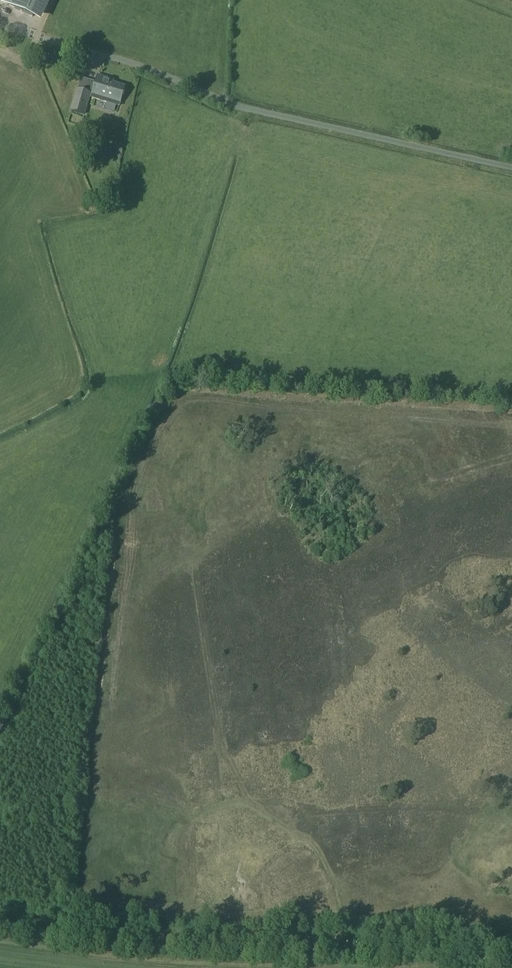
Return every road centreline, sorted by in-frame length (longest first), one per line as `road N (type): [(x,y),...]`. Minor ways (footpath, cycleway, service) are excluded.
road 1 (track): [(511,170),(257,114),(0,24)]

